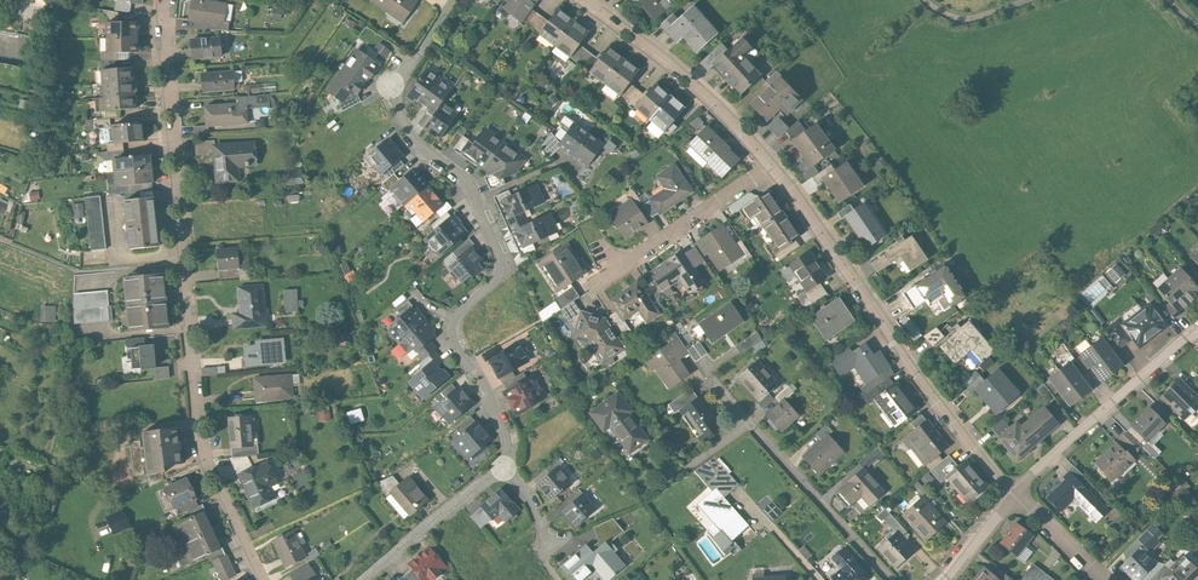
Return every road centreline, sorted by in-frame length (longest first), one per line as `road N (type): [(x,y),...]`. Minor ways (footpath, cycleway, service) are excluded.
road 1 (residential): [(166,0),(197,419),(264,579)]
road 2 (residential): [(454,0),(393,88),(417,142),(468,180),(497,248),(491,280),(452,323),(508,440),(505,464)]
road 3 (residential): [(772,167),(1015,496)]
road 4 (residential): [(585,0),(661,56),(772,167)]
road 5 (residential): [(1015,496),(1197,335)]
road 6 (residential): [(891,579),(747,422)]
road 7 (residential): [(505,464),(363,579)]
road 8 (residential): [(772,167),(620,265)]
road 9 (residential): [(1015,496),(1101,579)]

